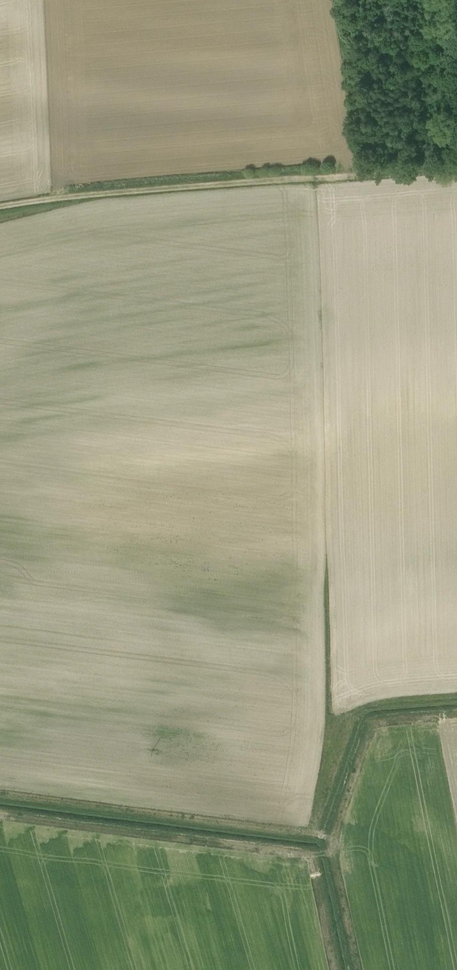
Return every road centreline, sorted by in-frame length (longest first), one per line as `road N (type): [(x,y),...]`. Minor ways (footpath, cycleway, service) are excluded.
road 1 (track): [(0,203),(456,163)]

